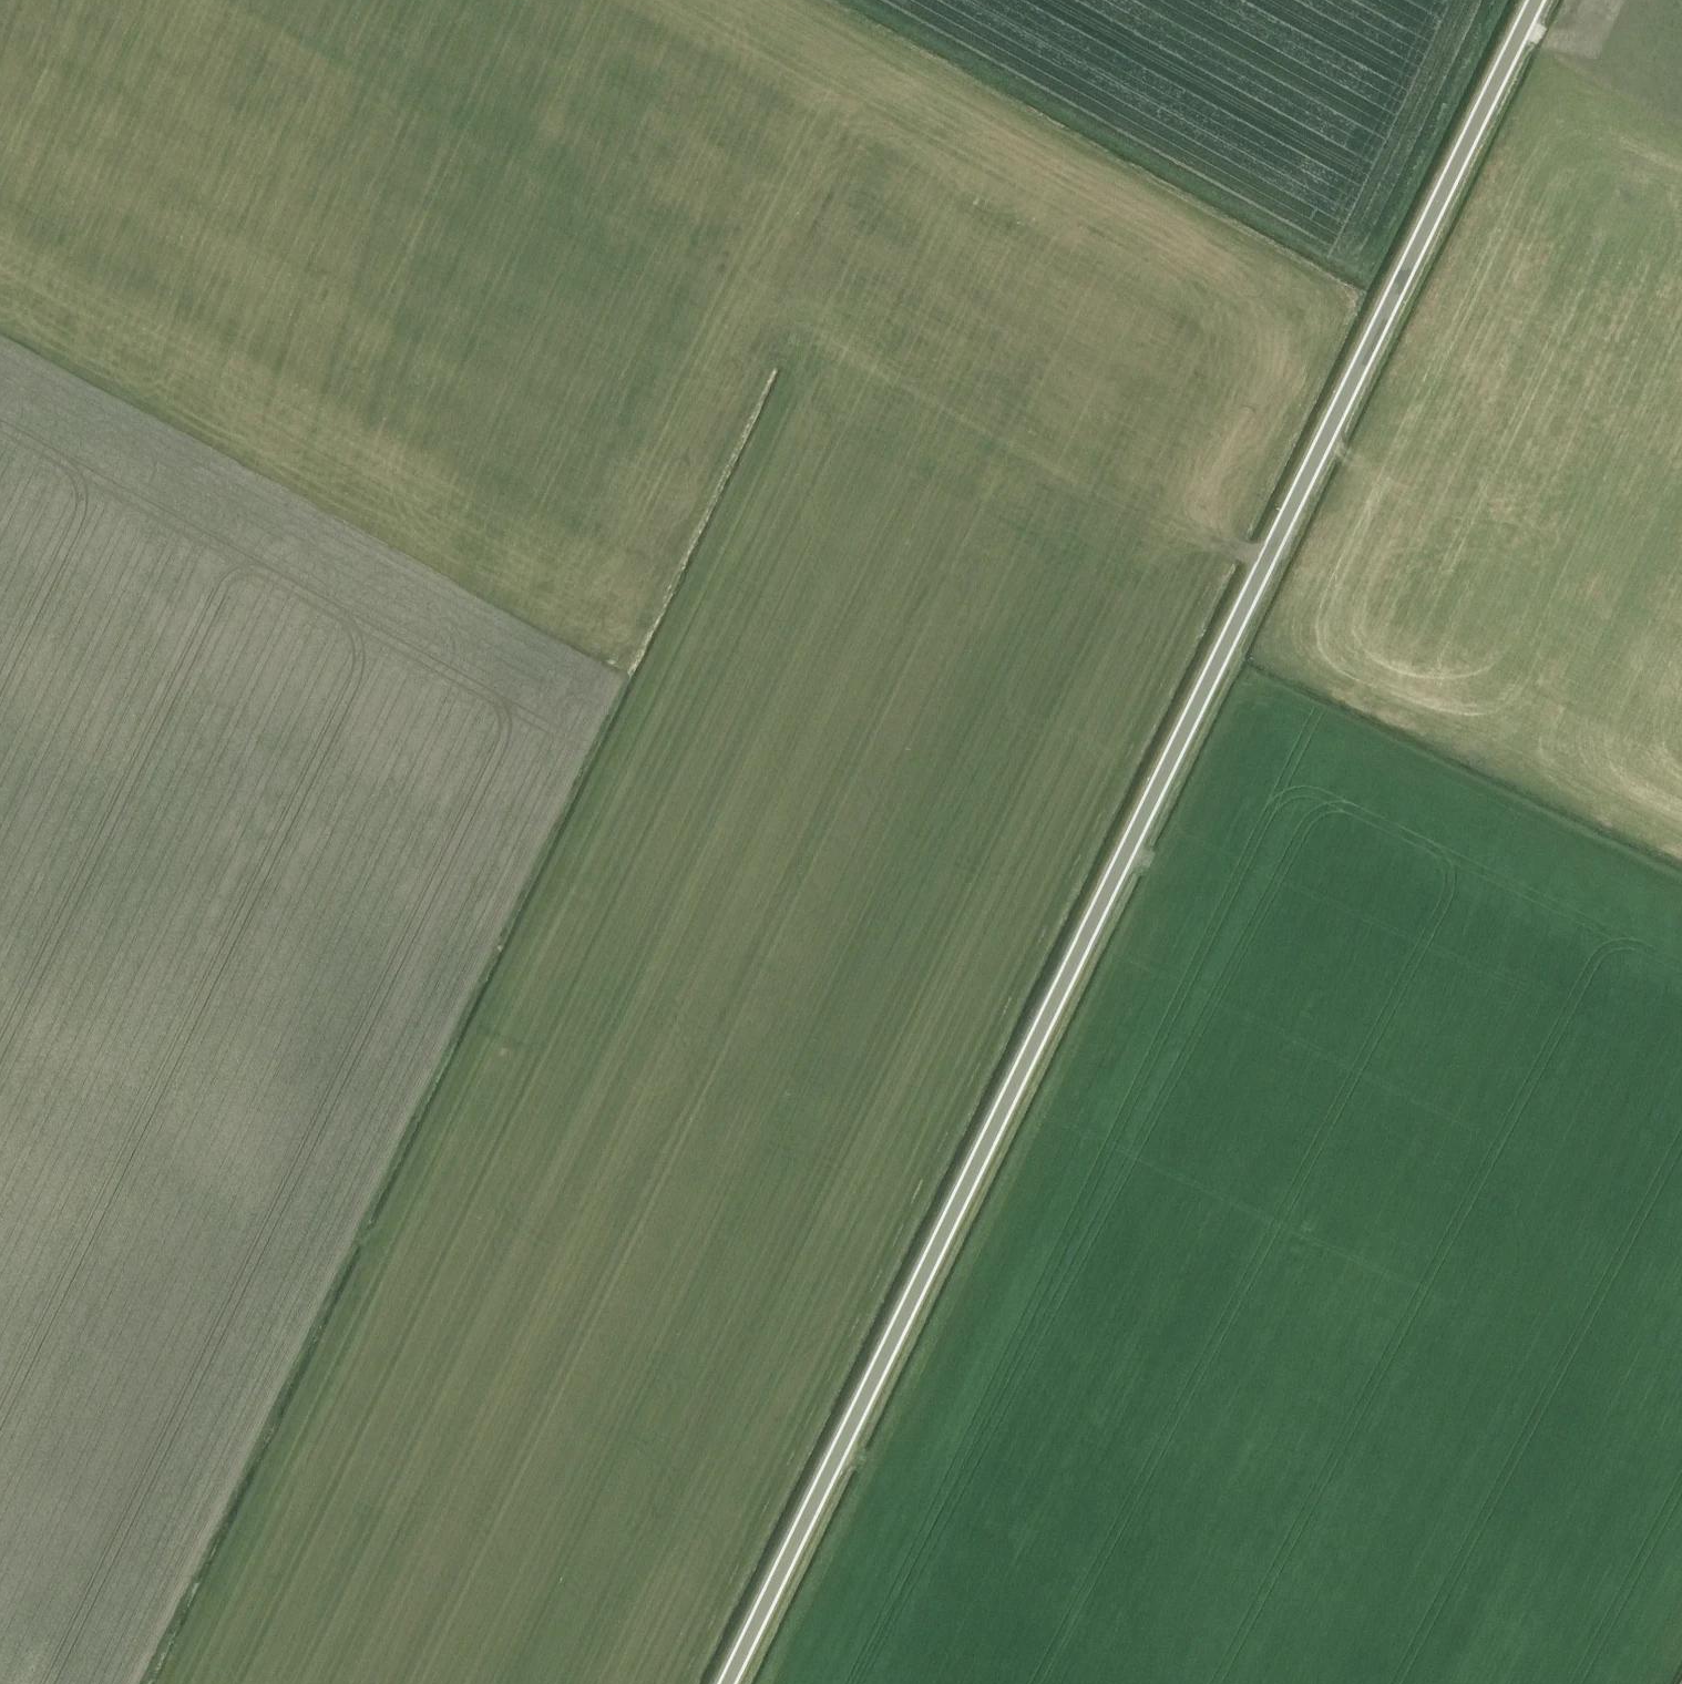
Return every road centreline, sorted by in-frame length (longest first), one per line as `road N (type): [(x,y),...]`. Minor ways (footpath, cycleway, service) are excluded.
road 1 (unclassified): [(725,1683),(1534,0)]

